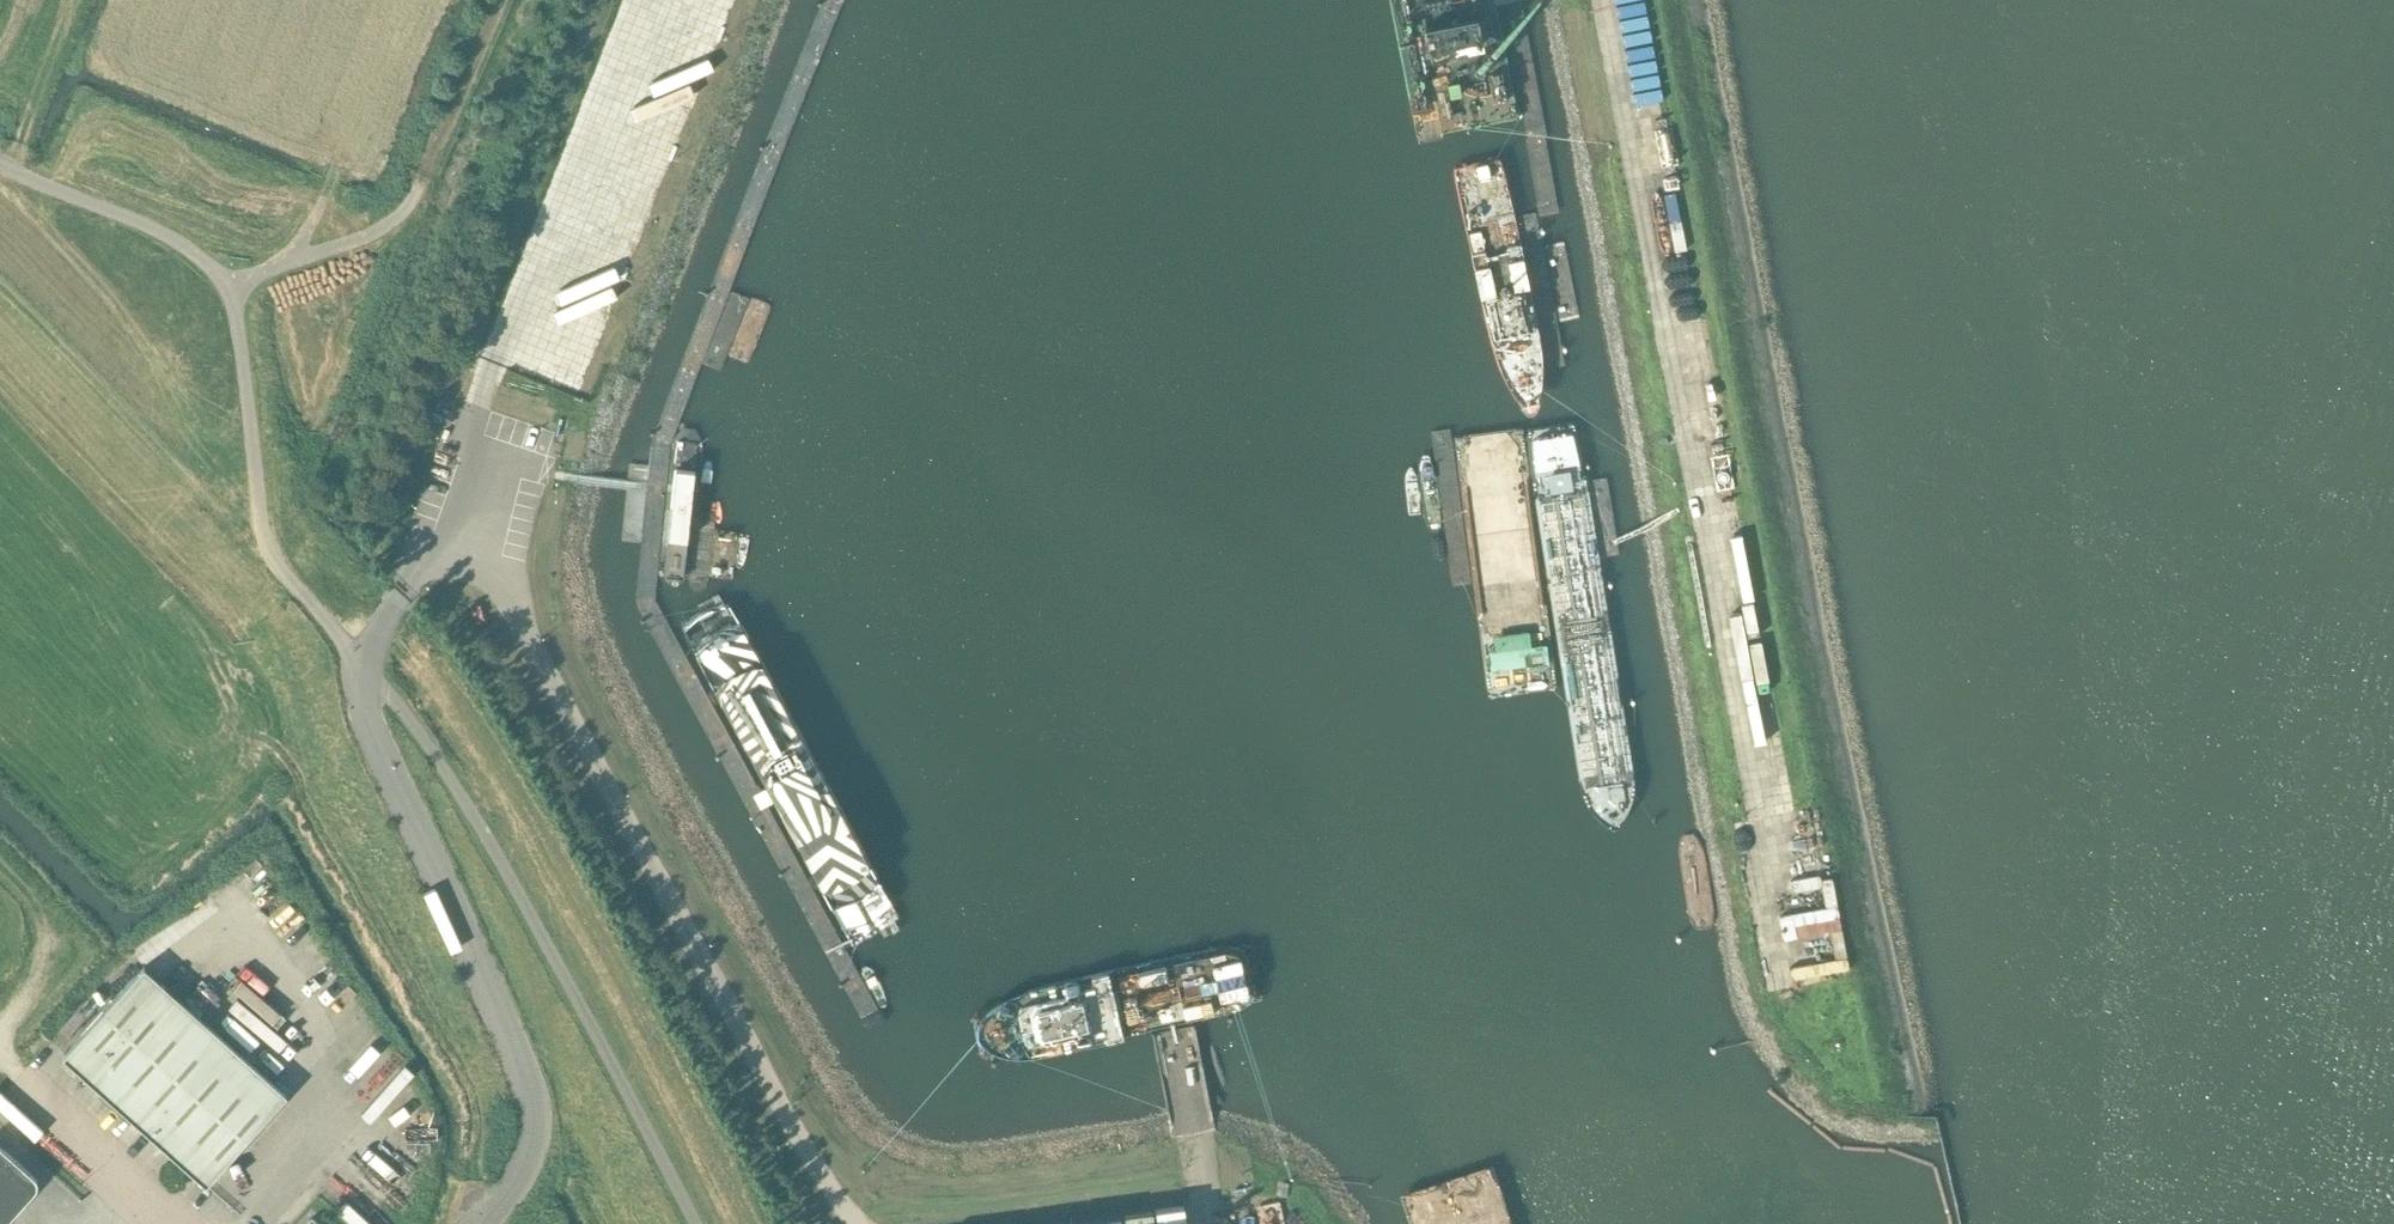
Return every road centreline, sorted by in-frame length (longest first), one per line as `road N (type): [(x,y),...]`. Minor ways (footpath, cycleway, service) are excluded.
road 1 (unclassified): [(480,1223),(533,1155),(539,1124),(367,712),(367,667),(401,591)]
road 2 (track): [(227,286),(355,241),(410,203),(501,0)]
road 3 (track): [(267,544),(0,280)]
road 4 (track): [(267,544),(227,286)]
road 5 (track): [(227,286),(158,230),(0,164)]
road 6 (track): [(0,1028),(76,942),(0,867)]
road 7 (unclassified): [(176,1223),(18,1082)]
road 8 (track): [(367,667),(281,572),(267,544)]

